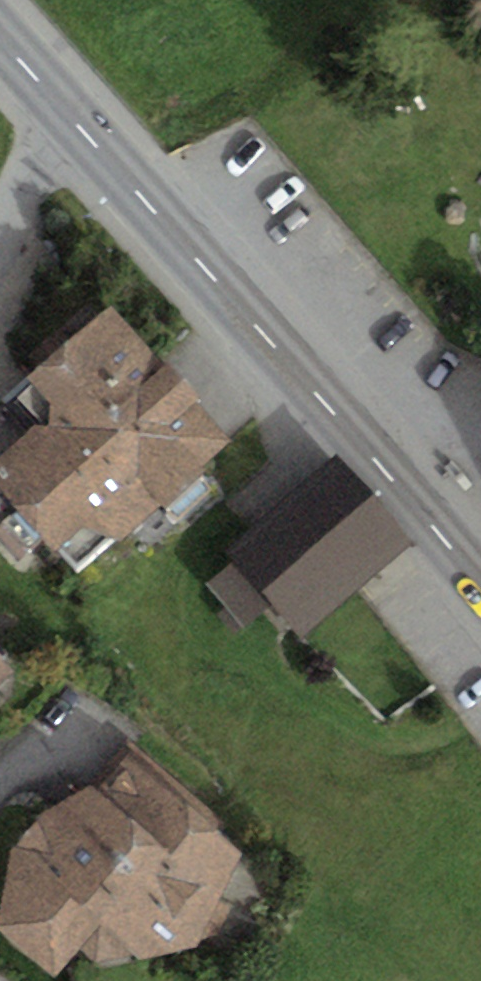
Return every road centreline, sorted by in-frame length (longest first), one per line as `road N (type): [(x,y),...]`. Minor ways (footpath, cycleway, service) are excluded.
road 1 (primary): [(480,584),(74,120)]
road 2 (residential): [(0,230),(20,182),(74,120)]

